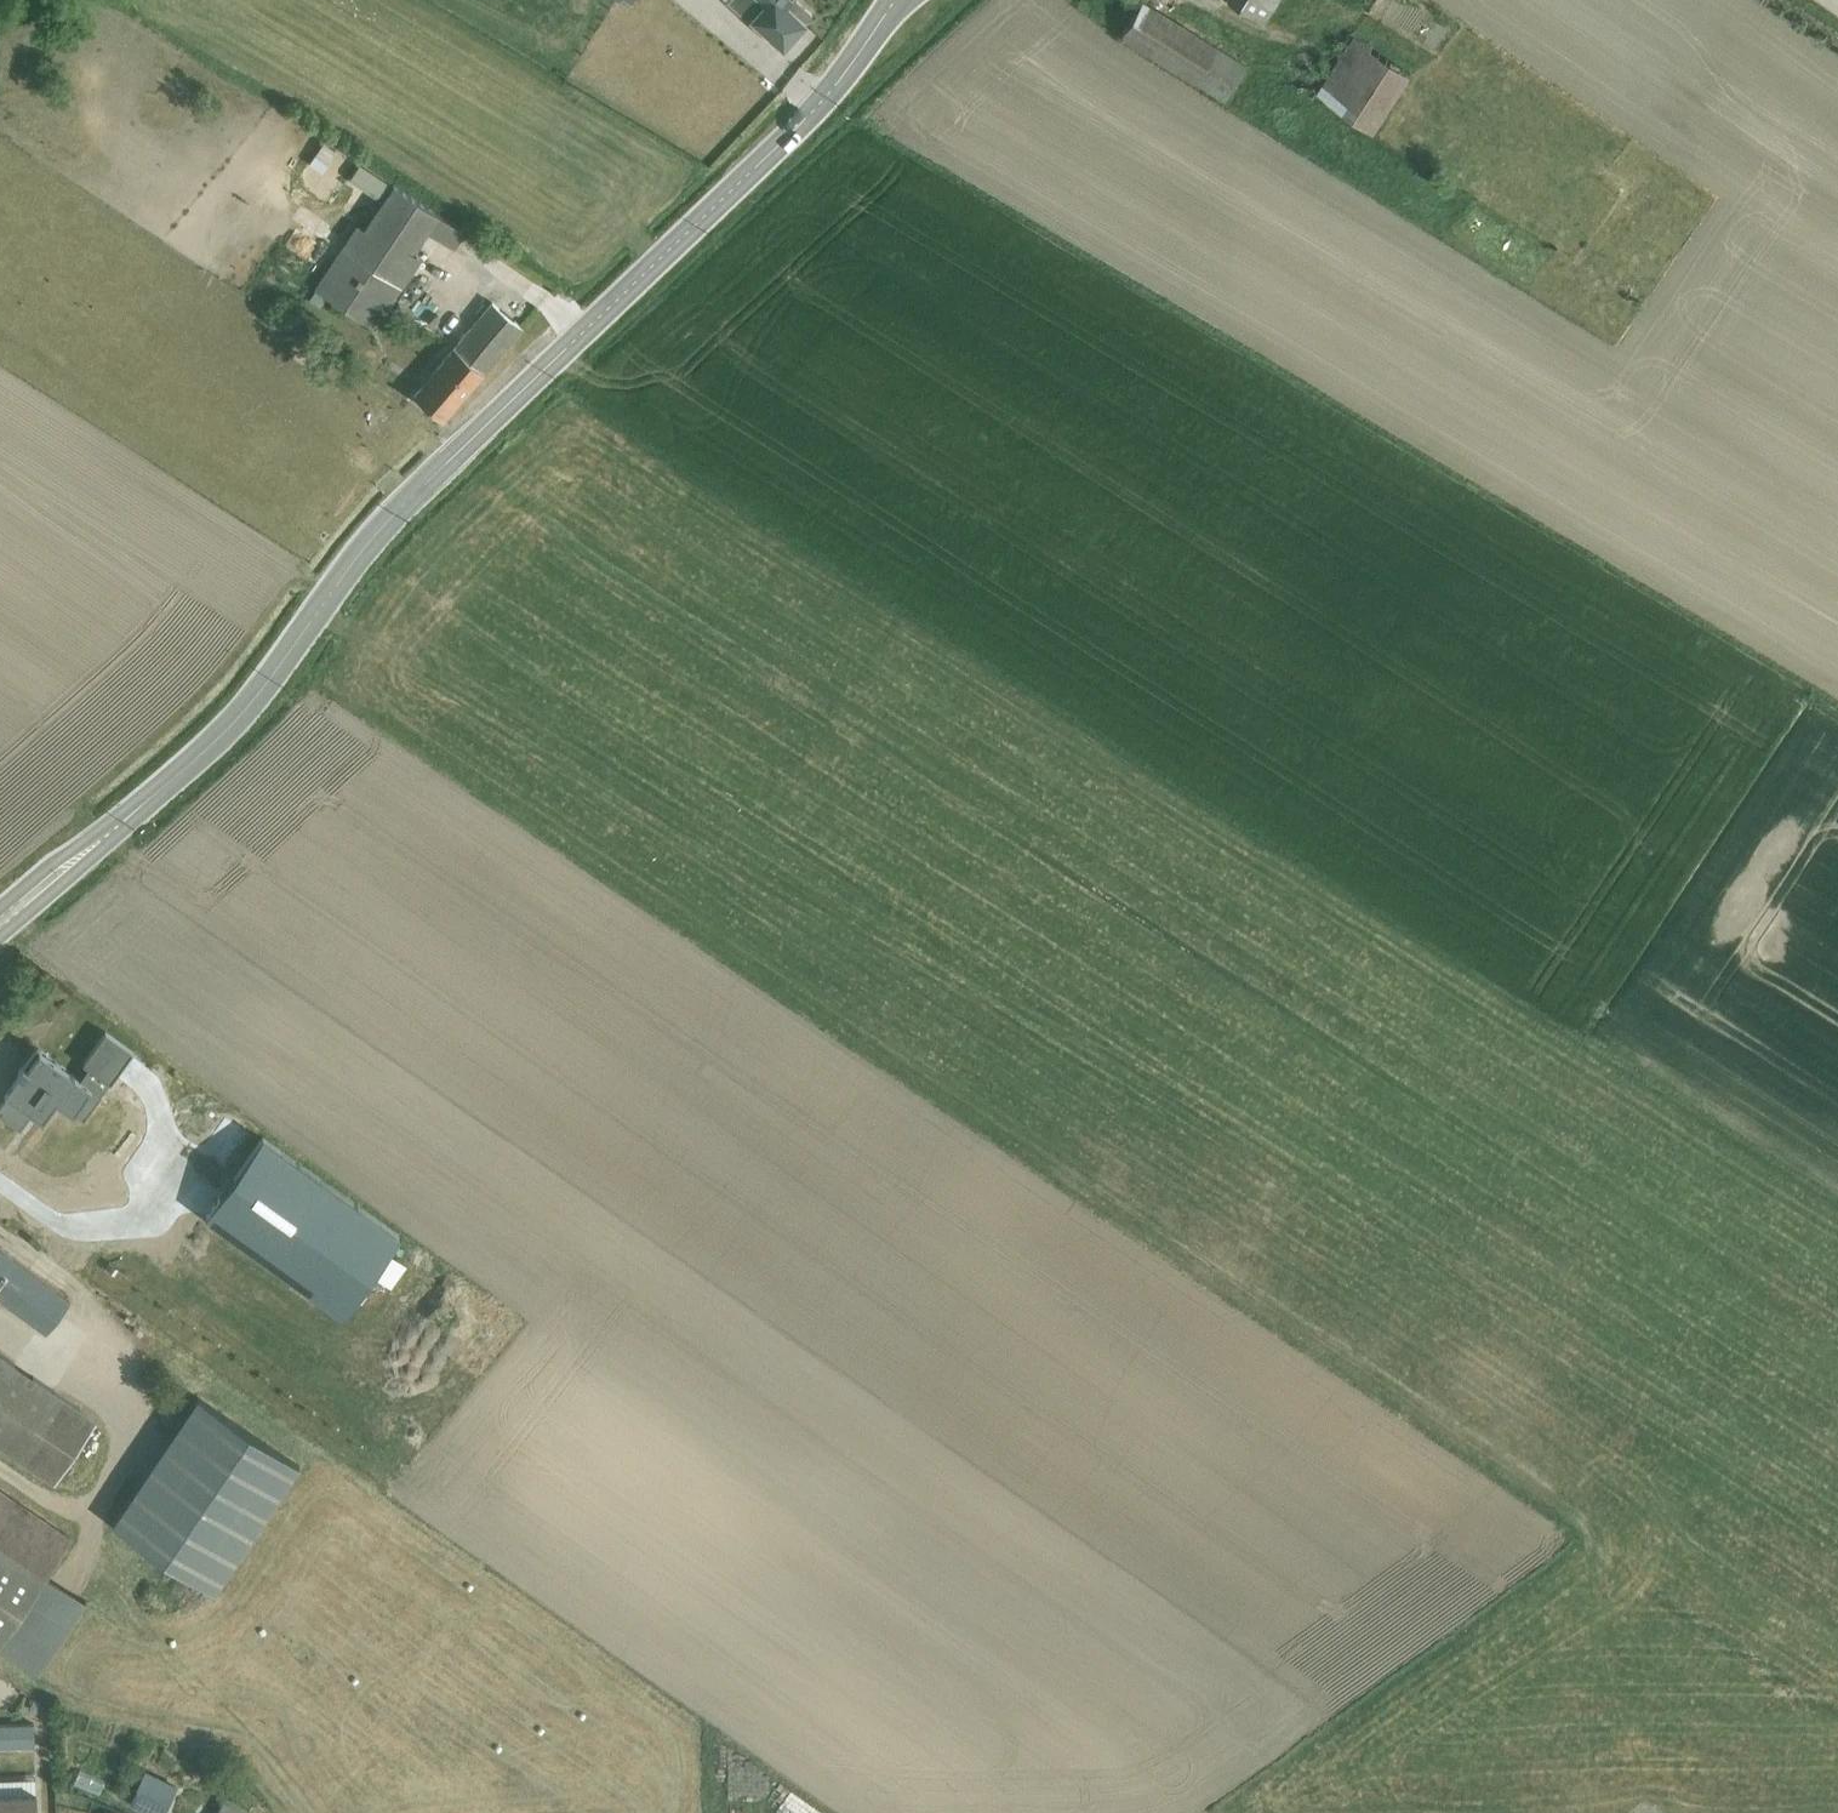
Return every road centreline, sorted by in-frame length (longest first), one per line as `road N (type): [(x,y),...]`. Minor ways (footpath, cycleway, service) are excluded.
road 1 (secondary): [(894,0),(836,83),(719,209),(362,550),(239,721),(0,930)]

